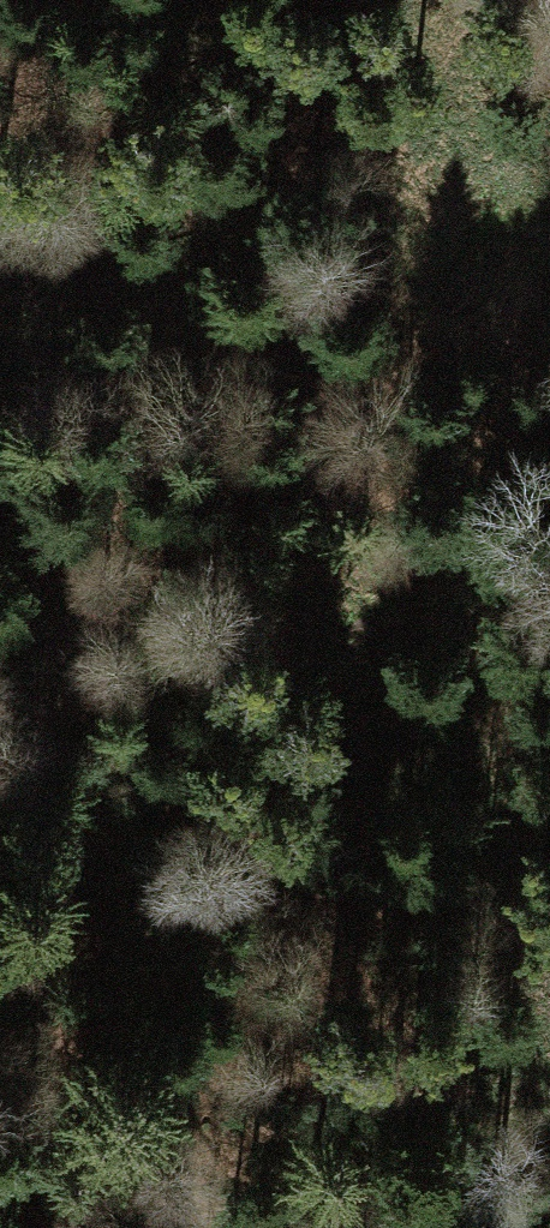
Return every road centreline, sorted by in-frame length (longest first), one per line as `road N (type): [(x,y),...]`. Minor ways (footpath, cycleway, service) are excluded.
road 1 (track): [(7,726),(188,546),(520,269),(549,255)]
road 2 (track): [(0,729),(304,655),(435,602),(549,542)]

